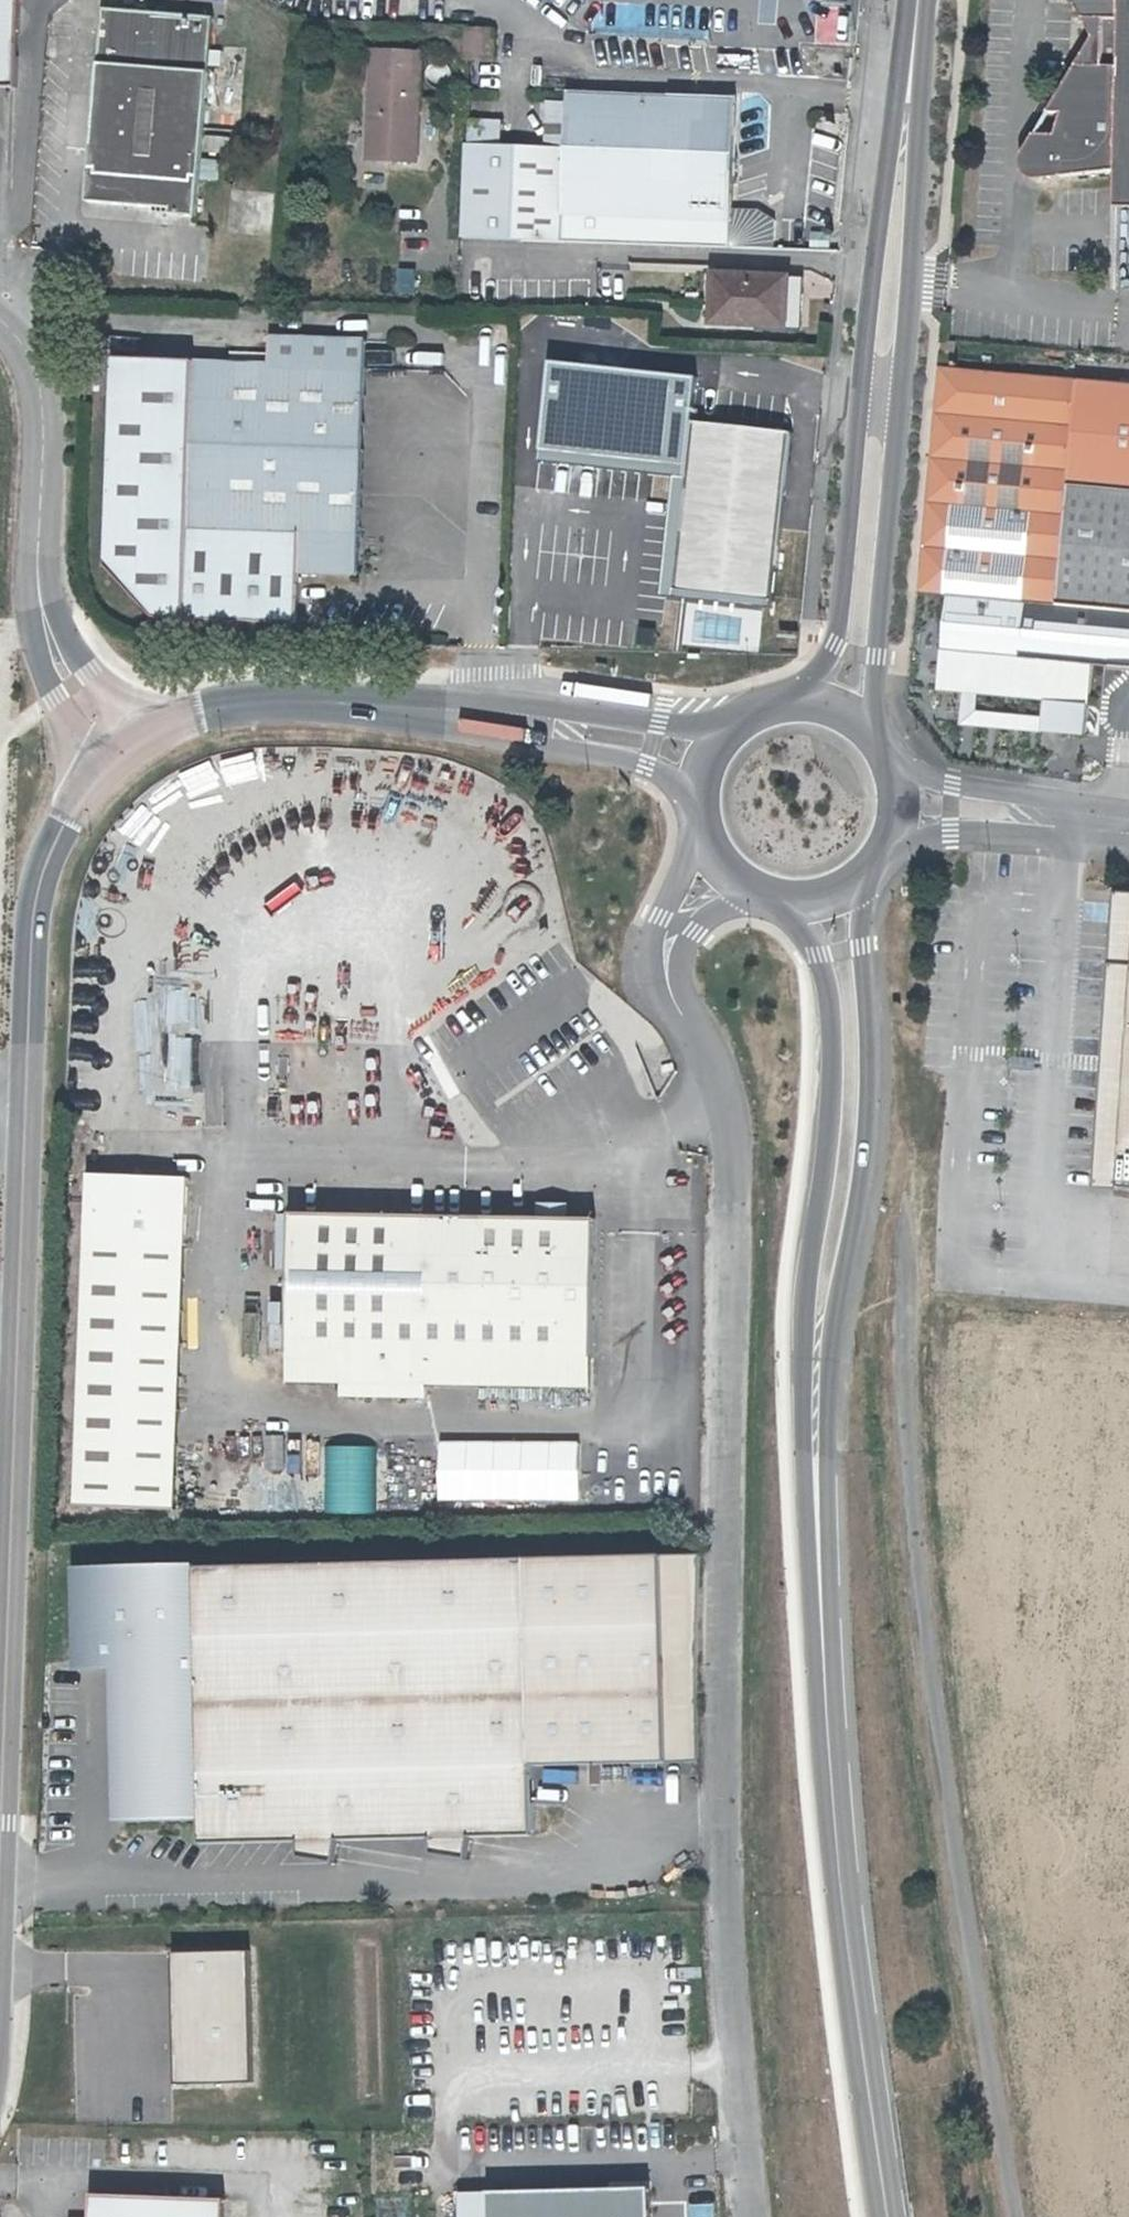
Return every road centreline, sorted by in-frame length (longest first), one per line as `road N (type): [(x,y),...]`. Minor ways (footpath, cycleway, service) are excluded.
road 1 (unclassified): [(753,2216),(727,1921),(733,1160),(721,1082),(670,994)]
road 2 (unclassified): [(111,747),(57,819),(26,926),(0,1589)]
road 3 (secondary): [(816,1457),(836,1919),(880,2216)]
road 4 (secondary): [(816,1457),(863,1165),(871,1034),(862,876)]
road 5 (secondary): [(876,732),(900,401),(905,155)]
road 6 (secondary): [(797,899),(832,1027),(829,1147),(807,1279),(816,1457)]
road 7 (secondary): [(905,155),(860,398),(837,644),(791,696)]
road 8 (unclassified): [(111,747),(50,641),(35,565),(44,422),(29,358),(0,324)]
road 9 (unclassified): [(512,718),(299,700),(208,708),(111,747)]
road 10 (unclassified): [(721,731),(591,712),(512,718)]
road 11 (unclassified): [(512,718),(697,786)]
road 12 (unclassified): [(1073,819),(890,755)]
road 13 (unclassified): [(888,845),(1073,819)]
road 14 (unclassified): [(705,838),(650,939),(652,964),(670,994)]
road 15 (secondary): [(920,0),(905,155)]
road 16 (unclassified): [(670,994),(678,958),(724,905),(753,888)]

